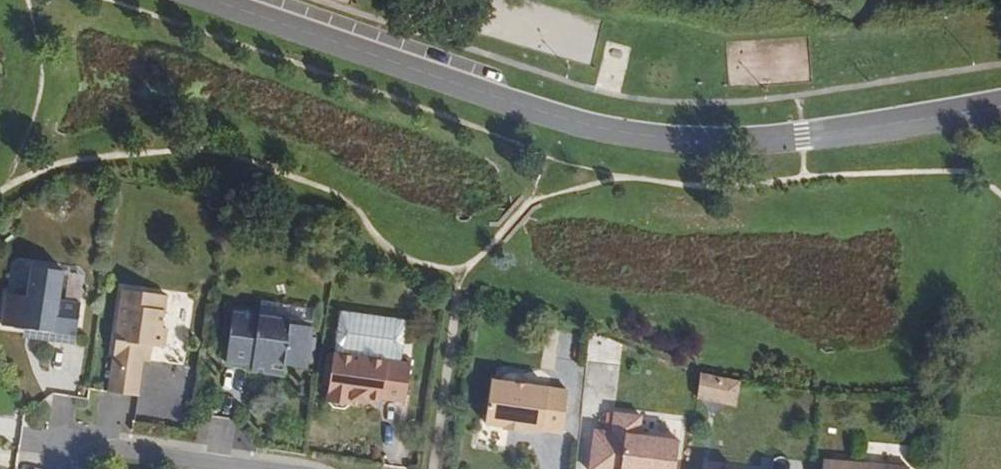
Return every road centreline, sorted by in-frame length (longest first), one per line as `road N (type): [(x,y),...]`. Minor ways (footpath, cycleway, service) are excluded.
road 1 (tertiary): [(202,0),(566,124),(628,137),(805,136),(995,108)]
road 2 (residential): [(246,468),(104,451),(72,468)]

